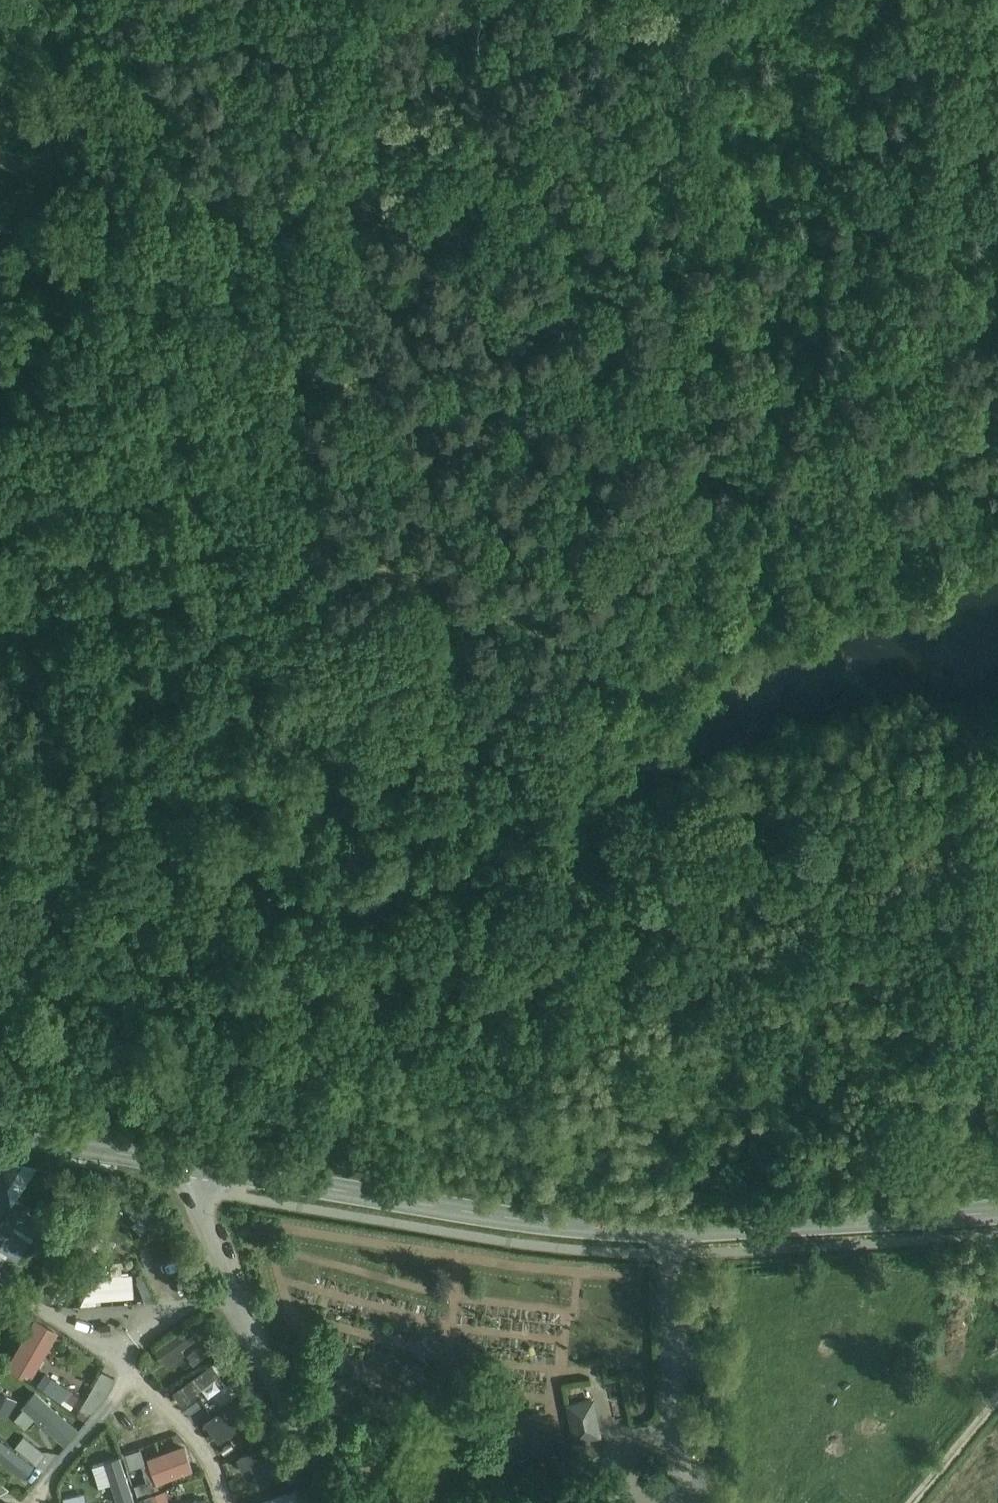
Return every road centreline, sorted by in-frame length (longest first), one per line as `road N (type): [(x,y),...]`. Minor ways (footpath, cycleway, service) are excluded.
road 1 (tertiary): [(213,1168),(607,1228),(997,1214)]
road 2 (unclassified): [(213,1168),(208,1230),(329,1502)]
road 3 (tertiary): [(0,1131),(213,1168)]

